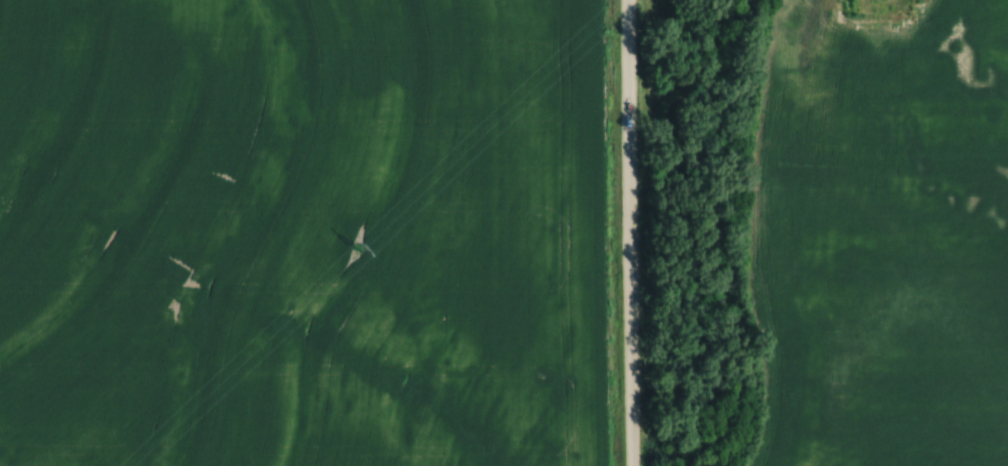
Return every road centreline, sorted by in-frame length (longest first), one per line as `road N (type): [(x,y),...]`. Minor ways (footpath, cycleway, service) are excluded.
road 1 (residential): [(633,465),(628,0)]

